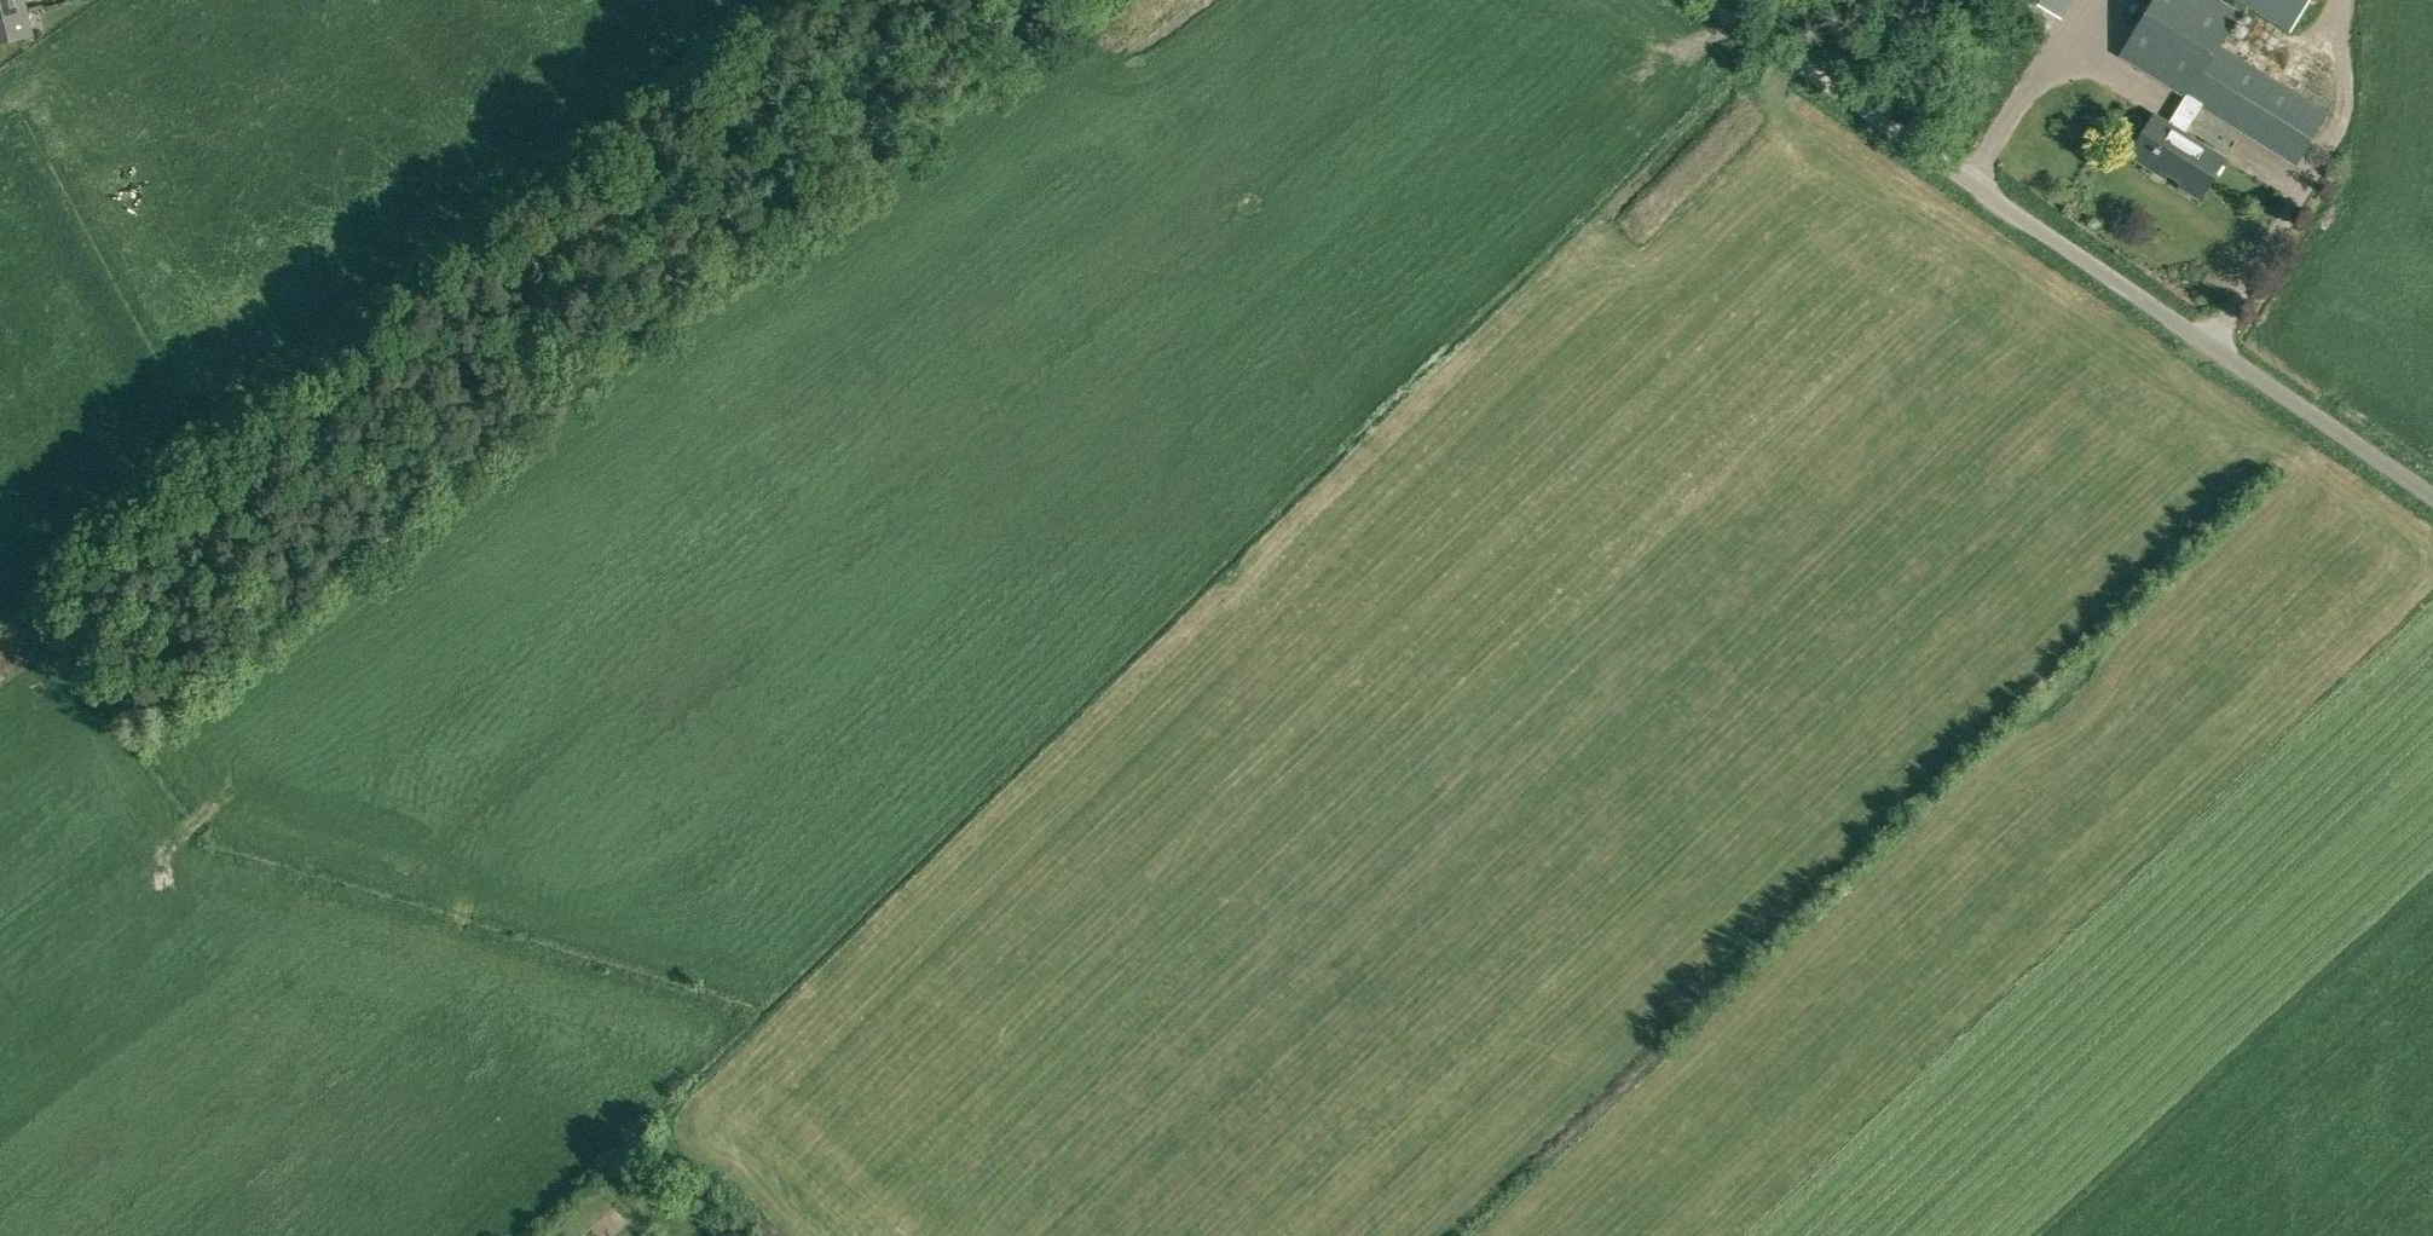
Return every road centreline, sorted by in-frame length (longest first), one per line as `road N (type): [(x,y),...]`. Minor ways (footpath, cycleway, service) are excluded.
road 1 (unclassified): [(2432,497),(1703,0)]

